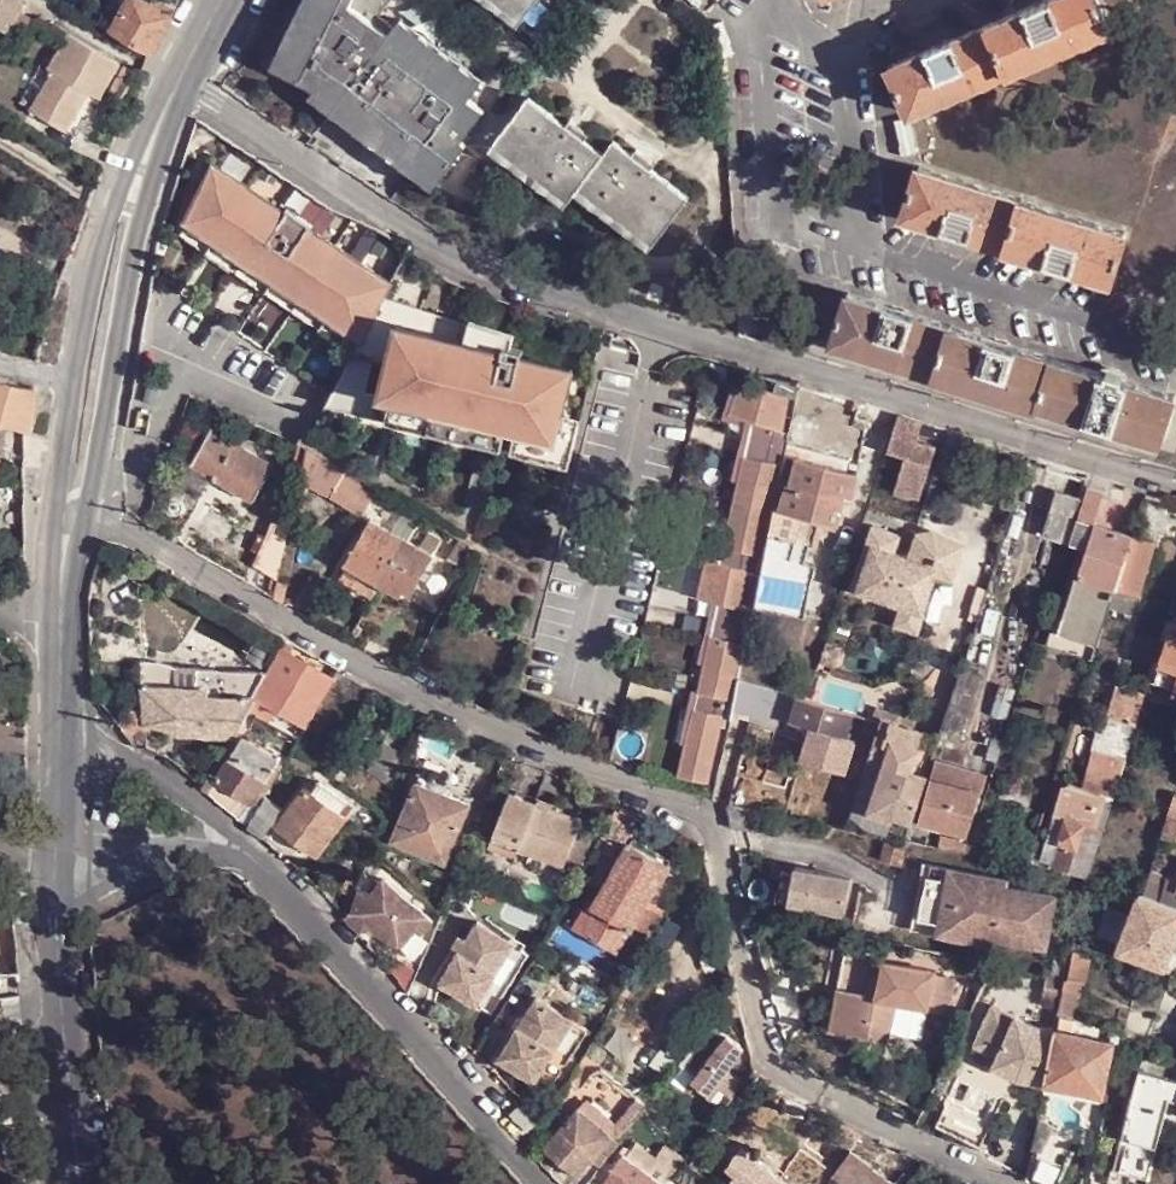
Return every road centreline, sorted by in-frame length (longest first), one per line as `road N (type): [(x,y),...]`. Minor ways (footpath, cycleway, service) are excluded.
road 1 (residential): [(90,515),(467,720),(705,817),(768,1050),(796,1082),(999,1183)]
road 2 (residential): [(1175,490),(472,261),(377,211),(185,76)]
road 3 (residential): [(551,1183),(332,937),(247,858)]
road 4 (residential): [(161,120),(113,206),(93,279),(70,382),(61,509)]
road 5 (residential): [(90,515),(161,120)]
road 6 (residential): [(77,1183),(63,929)]
road 7 (residential): [(247,858),(64,706)]
road 8 (residential): [(63,929),(193,856)]
road 9 (residential): [(61,839),(193,856)]
road 10 (residential): [(64,706),(61,839)]

